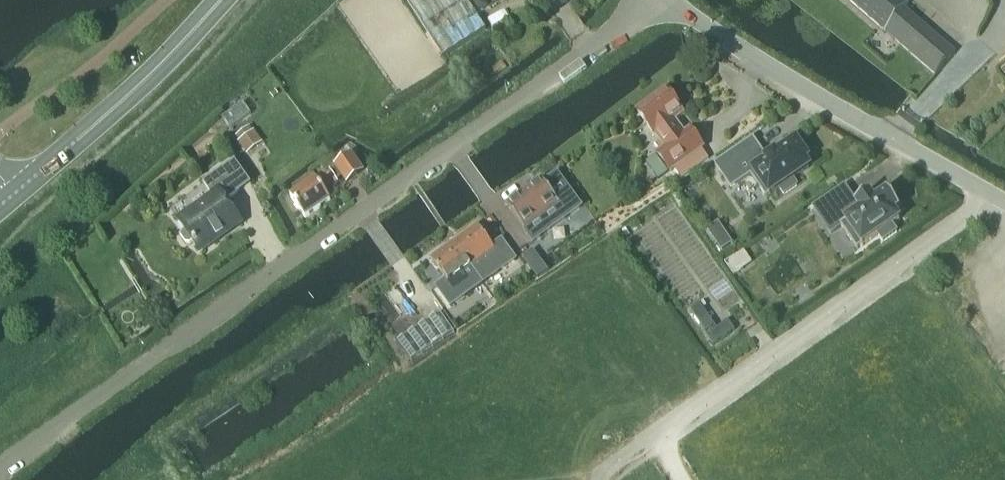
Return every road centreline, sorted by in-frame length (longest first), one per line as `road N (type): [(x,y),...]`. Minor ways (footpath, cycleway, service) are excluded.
road 1 (residential): [(0,462),(612,32),(640,0)]
road 2 (residential): [(1004,201),(659,0)]
road 3 (secondary): [(17,197),(135,95),(228,0)]

